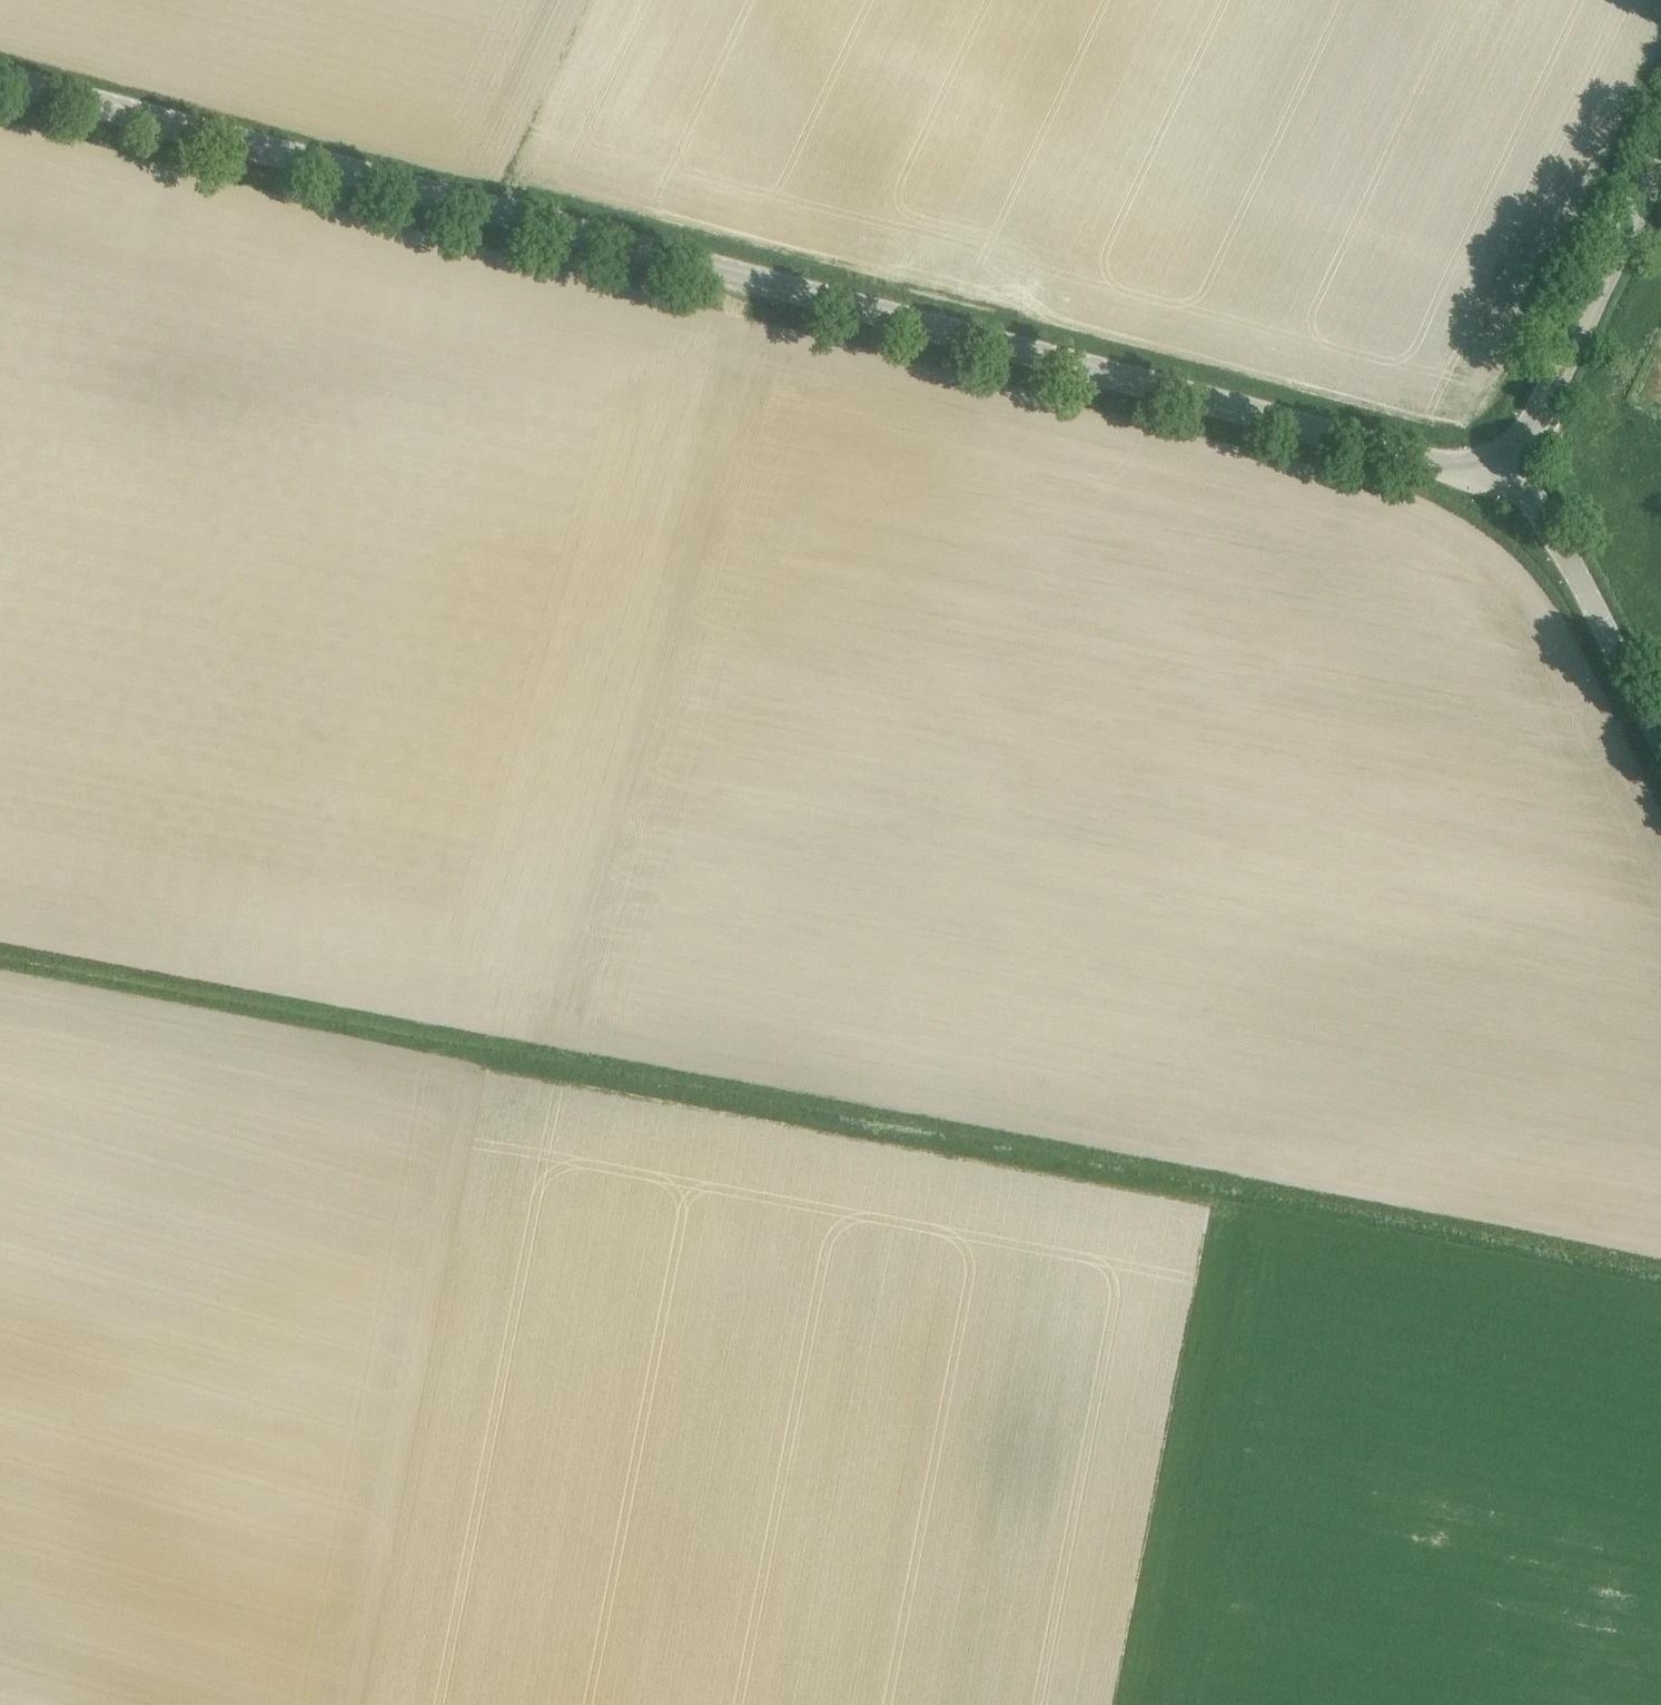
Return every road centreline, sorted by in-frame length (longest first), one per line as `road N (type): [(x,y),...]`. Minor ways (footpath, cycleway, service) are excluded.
road 1 (tertiary): [(1491,484),(0,81)]
road 2 (unclassified): [(1491,484),(1551,378),(1660,145)]
road 3 (tertiary): [(1660,747),(1571,577),(1532,521),(1491,484)]

